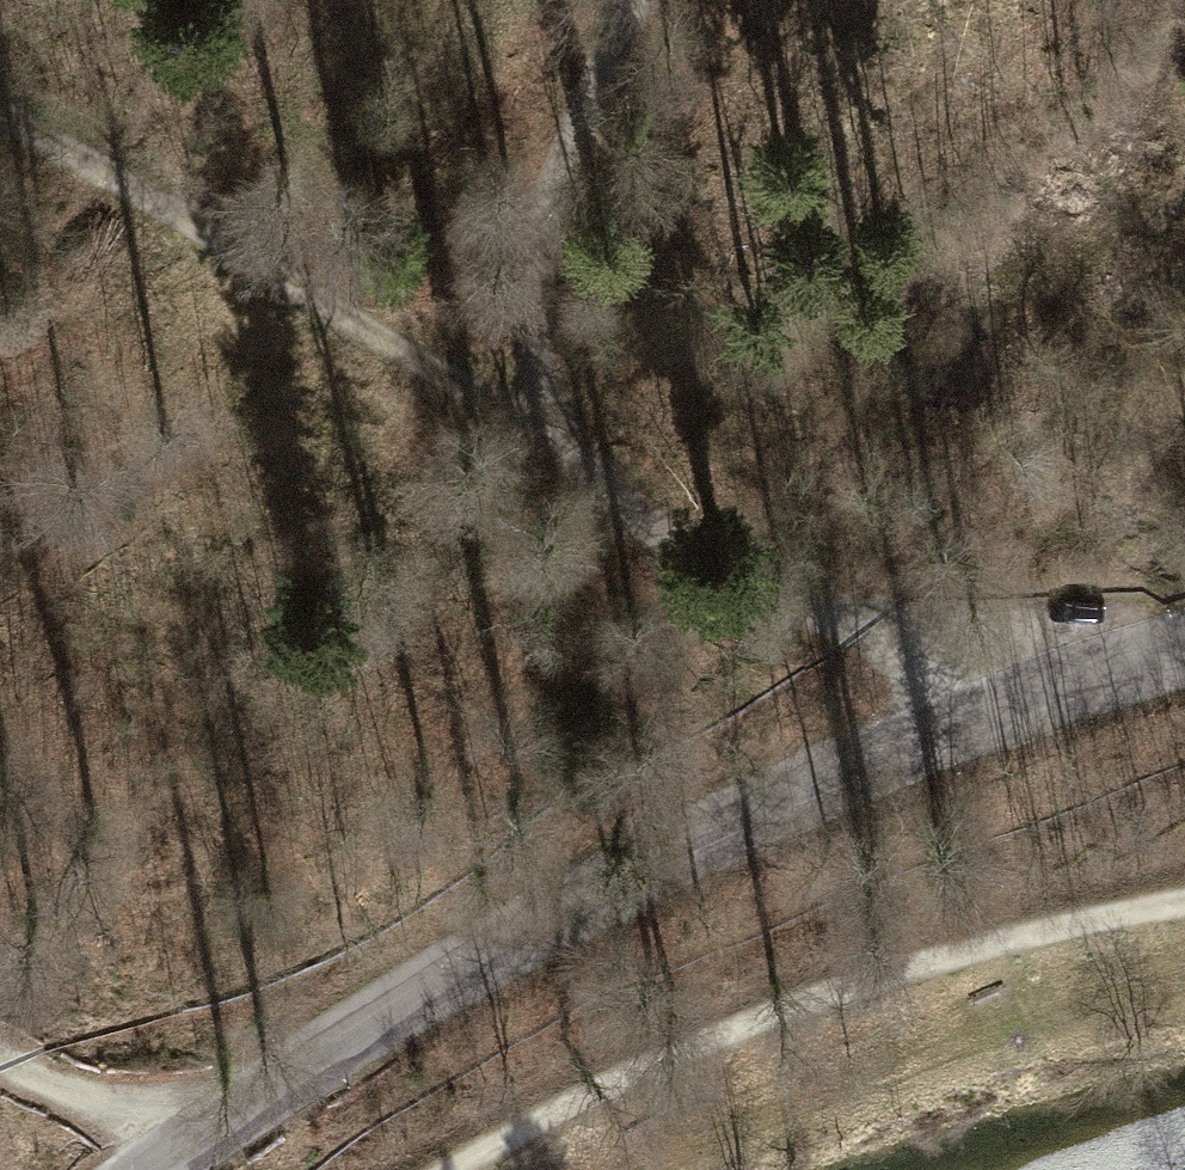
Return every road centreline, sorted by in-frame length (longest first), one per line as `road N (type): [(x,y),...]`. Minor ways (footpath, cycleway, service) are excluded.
road 1 (tertiary): [(154,1169),(405,998),(636,871),(932,738),(1184,648)]
road 2 (track): [(639,0),(576,135),(540,277),(538,365),(568,447),(627,509),(766,595),(1061,690)]
road 3 (track): [(1184,901),(992,944),(807,1003),(656,1067),(464,1169)]
road 4 (track): [(0,112),(582,467)]
road 5 (track): [(0,1057),(192,1142)]

